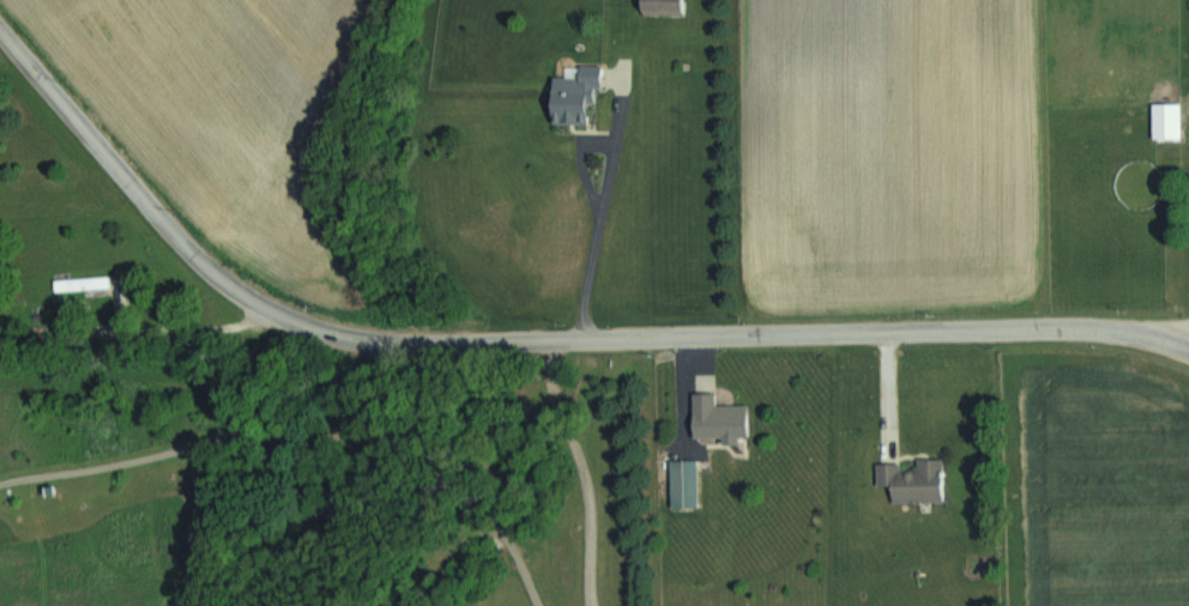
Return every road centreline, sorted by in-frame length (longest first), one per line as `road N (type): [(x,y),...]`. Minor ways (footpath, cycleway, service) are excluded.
road 1 (tertiary): [(0,33),(203,266),(266,311),(340,338),(1127,327)]

